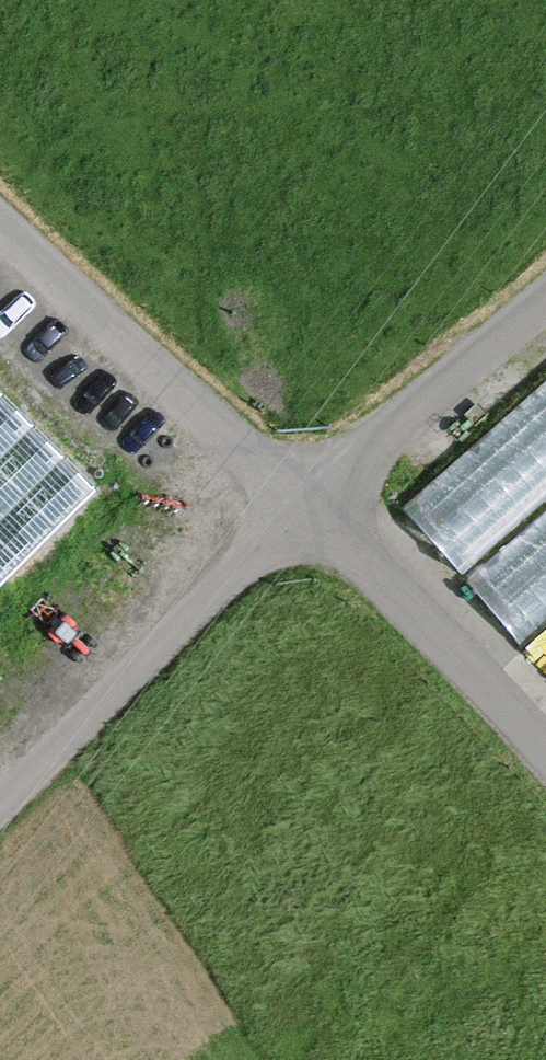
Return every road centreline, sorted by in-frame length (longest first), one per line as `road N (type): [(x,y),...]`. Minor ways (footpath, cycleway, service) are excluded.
road 1 (track): [(305,508),(0,806)]
road 2 (unclassified): [(305,508),(0,225)]
road 3 (residential): [(545,751),(305,508)]
road 4 (unclassified): [(545,304),(305,508)]

